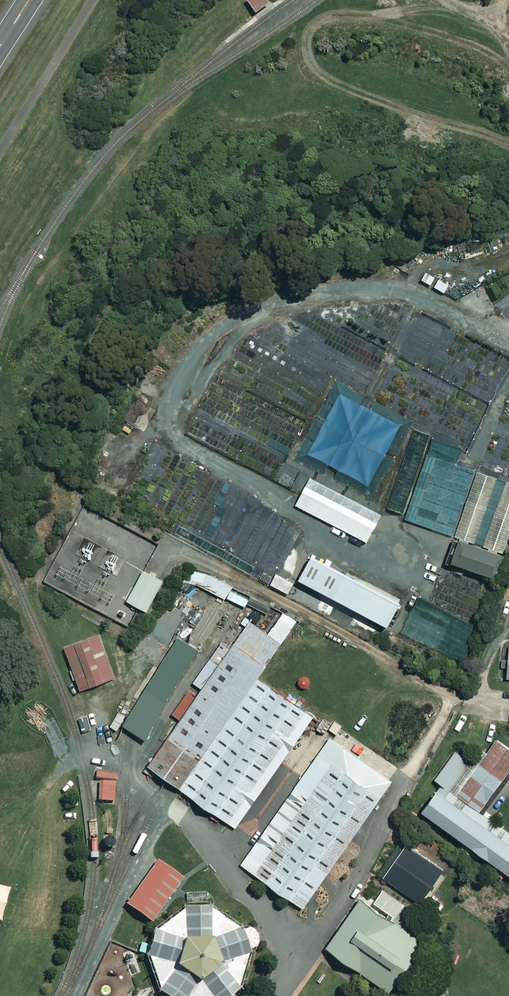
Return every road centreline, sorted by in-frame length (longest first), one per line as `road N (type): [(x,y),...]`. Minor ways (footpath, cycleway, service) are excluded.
road 1 (track): [(452,694),(221,568)]

